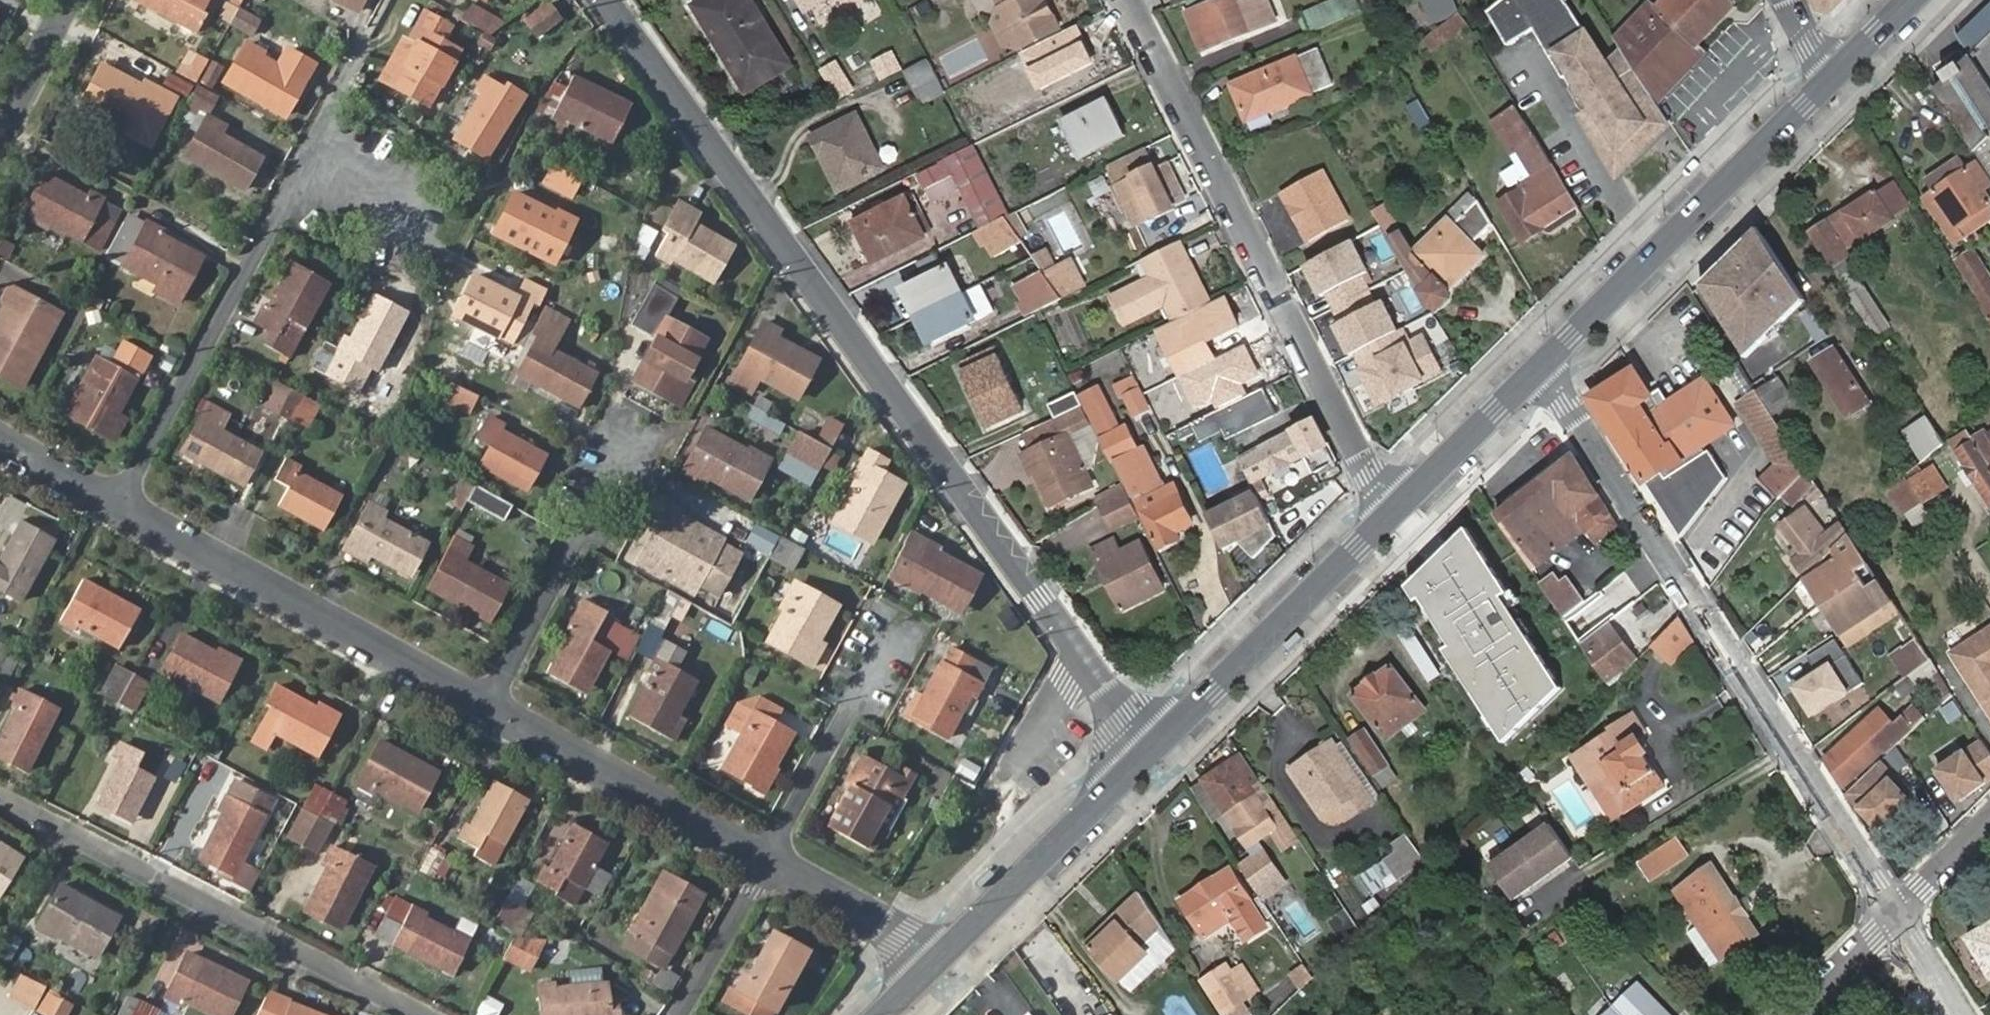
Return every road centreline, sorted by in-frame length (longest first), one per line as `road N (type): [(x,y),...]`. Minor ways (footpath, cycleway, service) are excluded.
road 1 (residential): [(1148,754),(606,0)]
road 2 (residential): [(1539,370),(1897,916)]
road 3 (residential): [(1397,509),(1378,489),(1125,0)]
road 4 (residential): [(424,1014),(0,797)]
road 5 (primary): [(1539,370),(1839,74)]
road 6 (residential): [(123,501),(490,705)]
road 7 (residential): [(123,501),(305,159)]
road 8 (primary): [(1148,754),(1397,509)]
road 9 (residential): [(490,705),(768,857)]
road 10 (residential): [(630,438),(490,705)]
road 11 (primary): [(935,965),(1148,754)]
road 12 (residential): [(894,633),(768,857)]
road 13 (residential): [(768,857),(904,933),(935,965)]
road 14 (primary): [(1397,509),(1539,370)]
road 15 (residential): [(305,159),(391,0)]
road 16 (residential): [(768,857),(680,1014)]
road 17 (residential): [(0,140),(72,0)]
road 18 (residential): [(1796,1014),(1897,916)]
road 19 (residential): [(0,438),(123,501)]
road 20 (residential): [(1897,916),(1989,824)]

